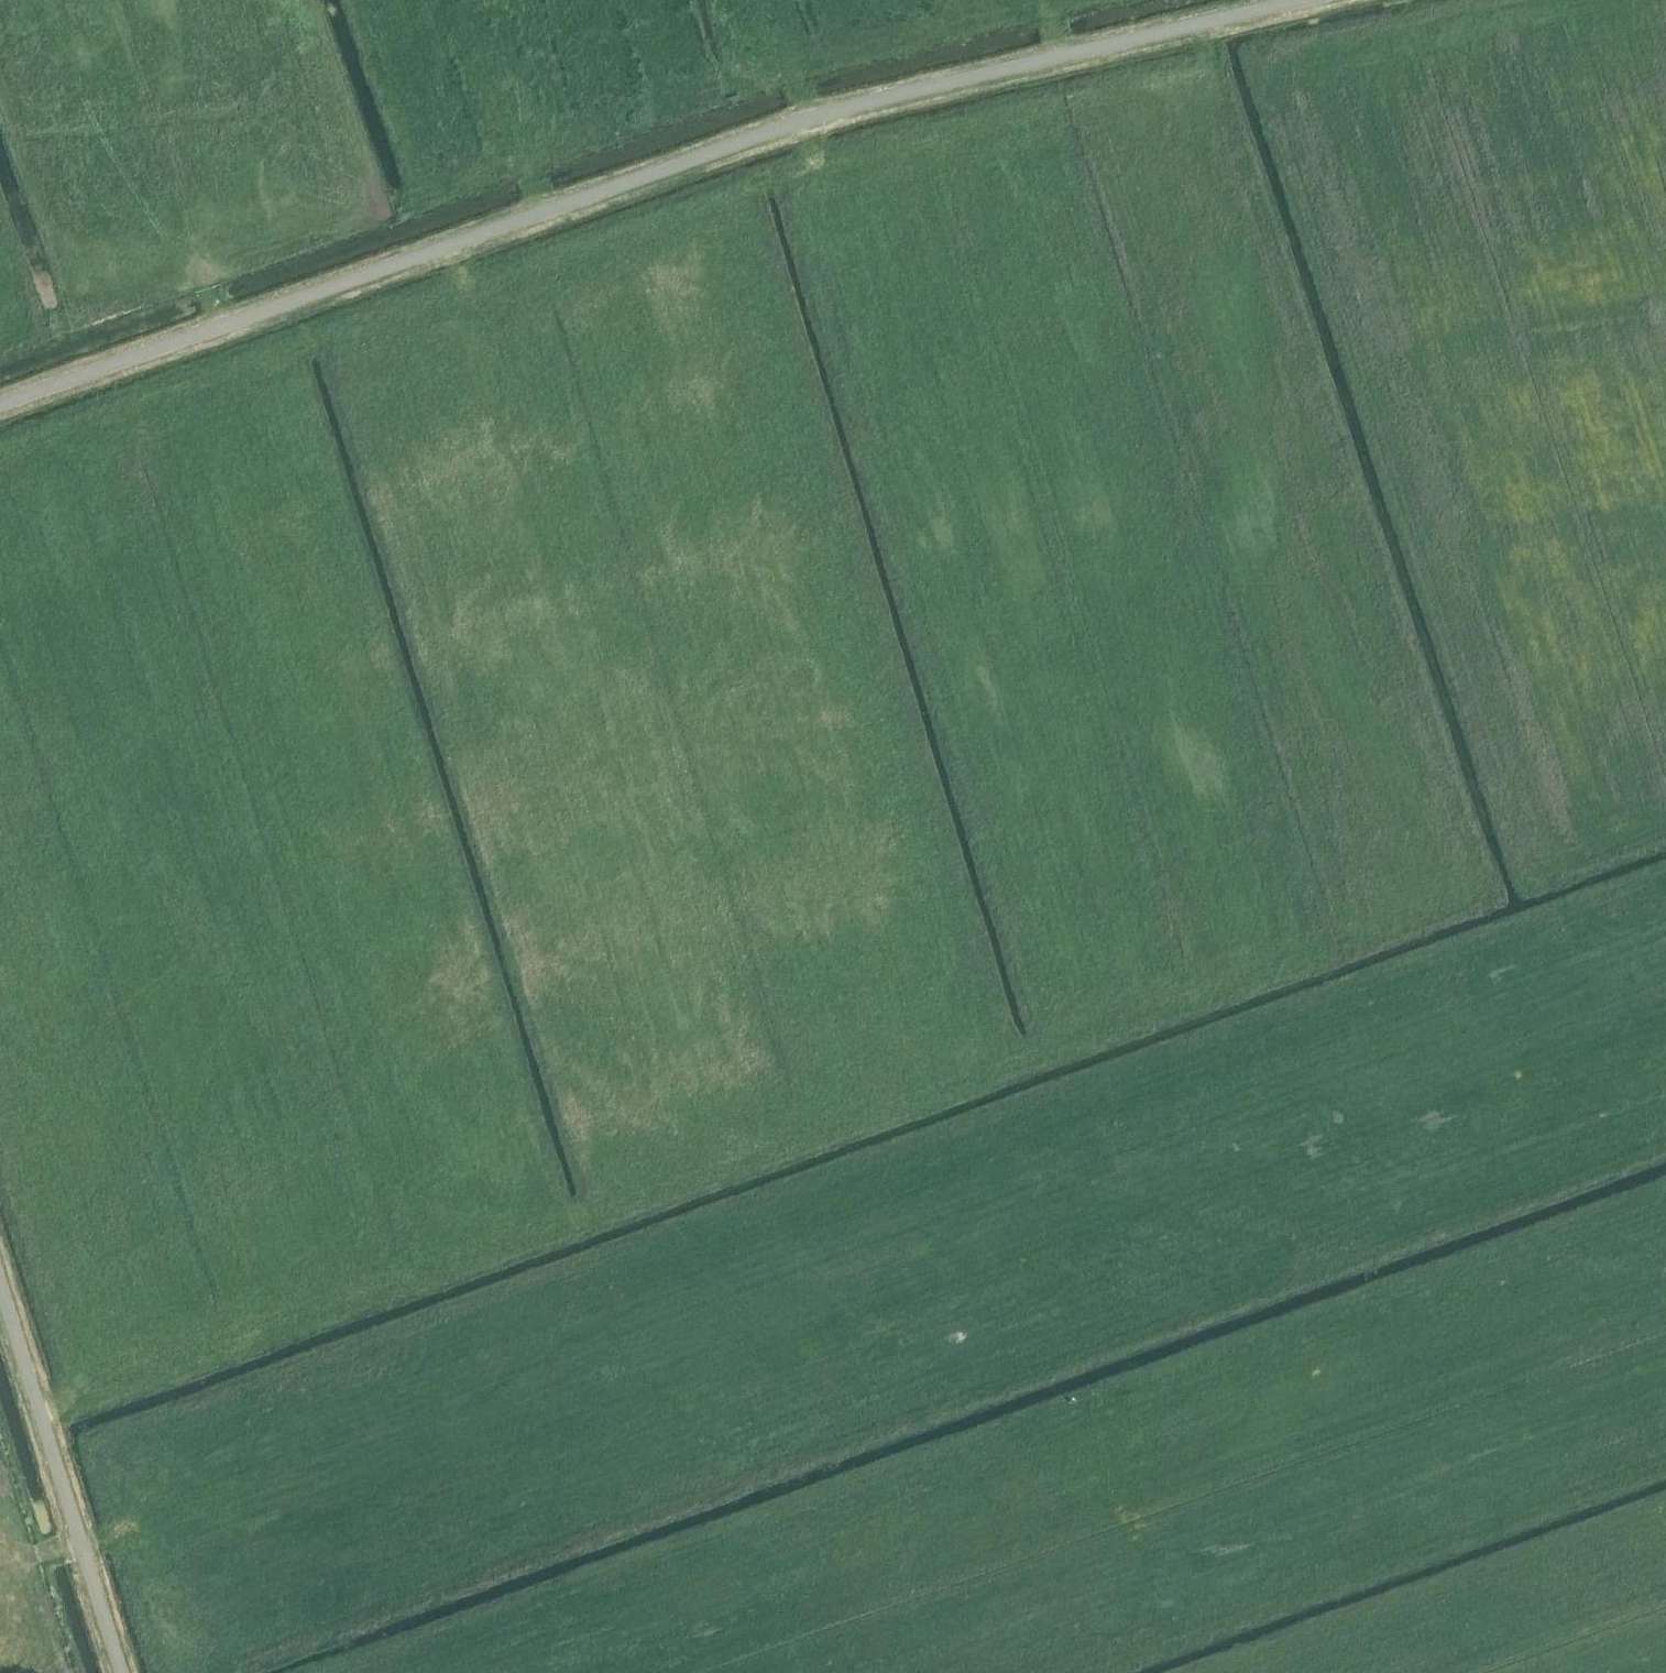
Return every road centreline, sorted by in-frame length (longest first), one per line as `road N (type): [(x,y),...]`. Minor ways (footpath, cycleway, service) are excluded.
road 1 (unclassified): [(0,403),(950,78),(1288,0)]
road 2 (unclassified): [(113,1672),(0,1304)]

